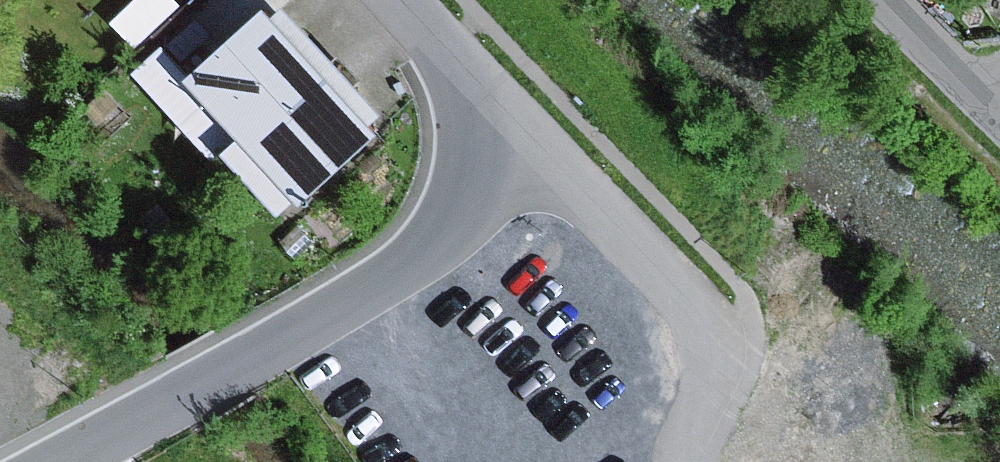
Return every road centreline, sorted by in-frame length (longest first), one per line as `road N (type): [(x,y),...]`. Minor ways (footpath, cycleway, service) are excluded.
road 1 (residential): [(61,461),(402,267),(479,186),(492,161),(494,114)]
road 2 (residential): [(494,114),(535,133),(714,340),(714,370),(681,461)]
road 3 (residential): [(886,0),(992,105)]
road 4 (residential): [(494,114),(469,72),(402,0)]

